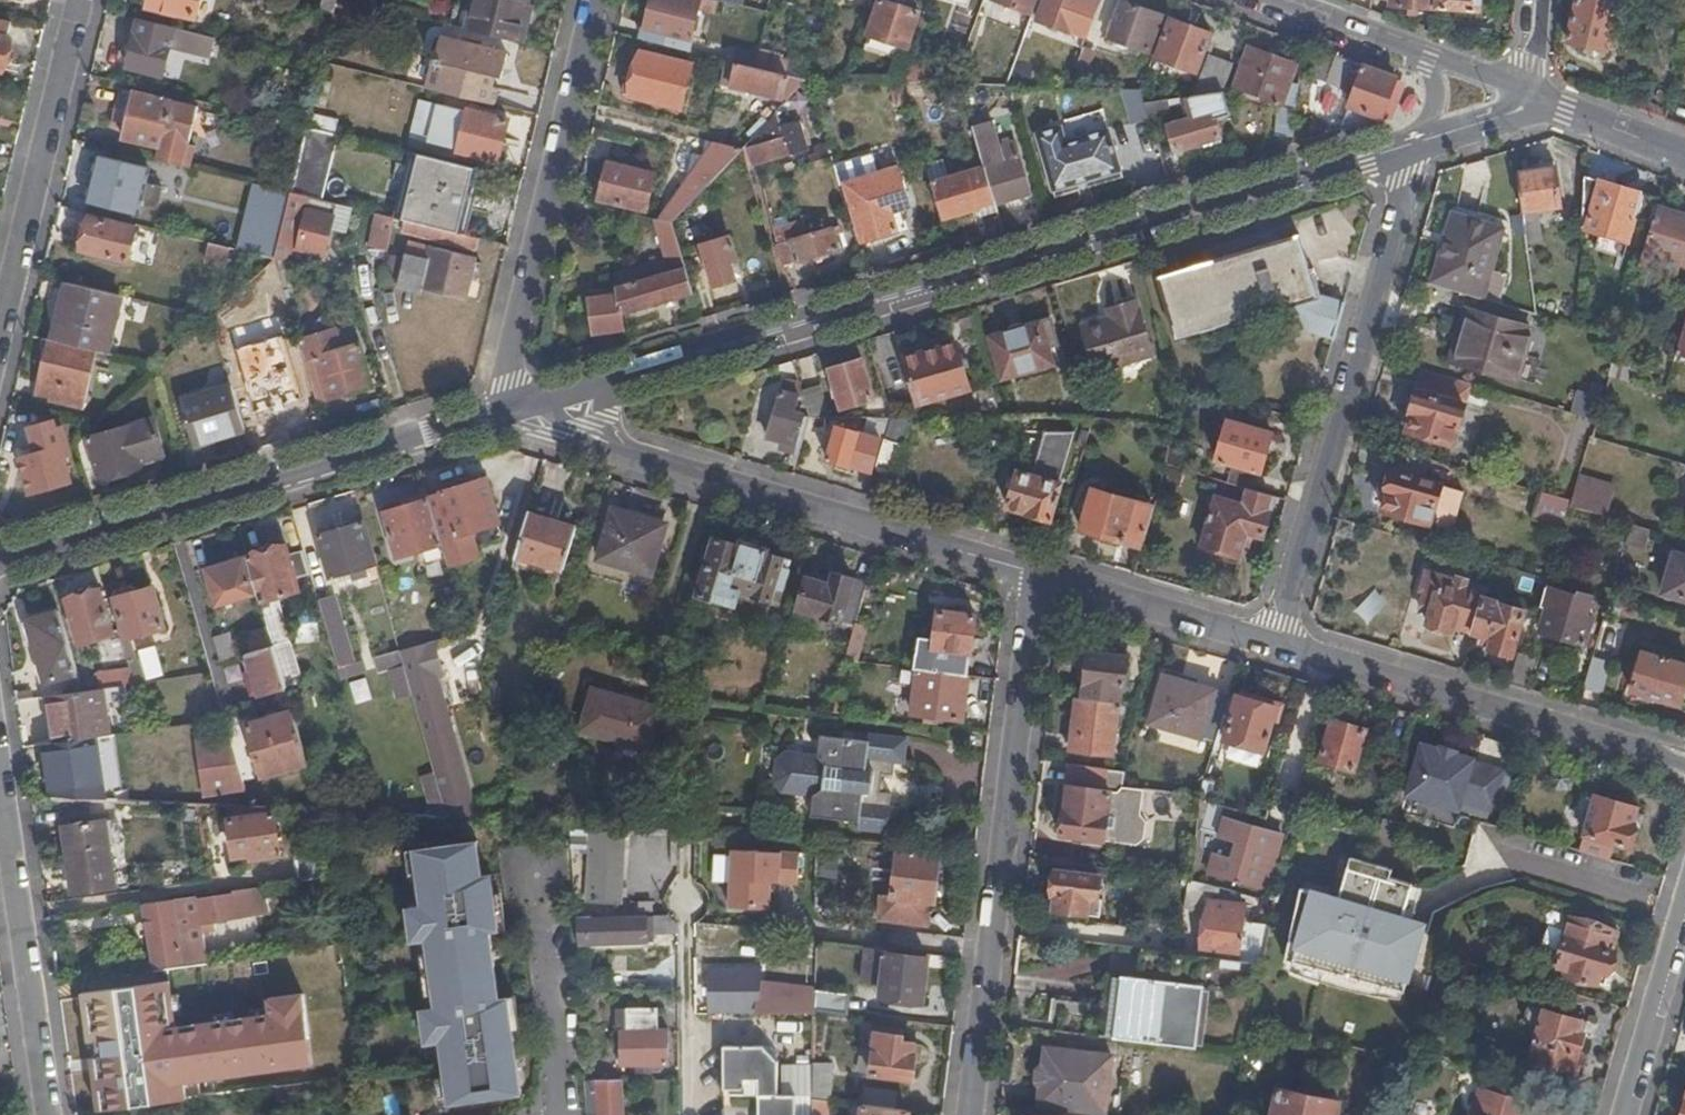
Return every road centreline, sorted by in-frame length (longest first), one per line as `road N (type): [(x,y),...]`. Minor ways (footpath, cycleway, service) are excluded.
road 1 (tertiary): [(509,409),(1414,142)]
road 2 (residential): [(509,409),(564,439),(1026,576)]
road 3 (residential): [(969,1114),(1026,576)]
road 4 (tertiary): [(0,558),(509,409)]
road 5 (residential): [(1414,142),(1266,643)]
road 6 (residential): [(1266,643),(1684,766)]
road 7 (residential): [(592,0),(503,388),(509,409)]
road 8 (residential): [(81,0),(0,344)]
road 9 (residential): [(0,792),(51,1114)]
road 10 (residential): [(683,840),(687,1114)]
road 11 (residential): [(1026,576),(1266,643)]
road 12 (residential): [(1684,903),(1624,1114)]
road 13 (tertiary): [(1450,67),(1261,0)]
road 14 (tertiary): [(1684,156),(1527,98)]

